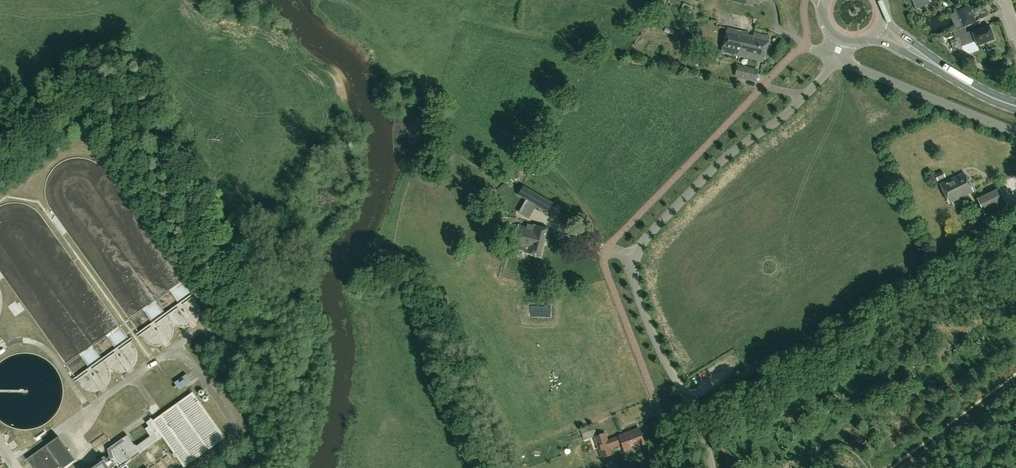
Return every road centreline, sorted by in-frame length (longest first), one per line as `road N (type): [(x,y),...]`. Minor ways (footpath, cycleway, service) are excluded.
road 1 (unclassified): [(712,467),(698,418),(639,298),(635,261),(649,234),(711,171),(781,118),(834,58)]
road 2 (residential): [(1015,133),(834,58)]

